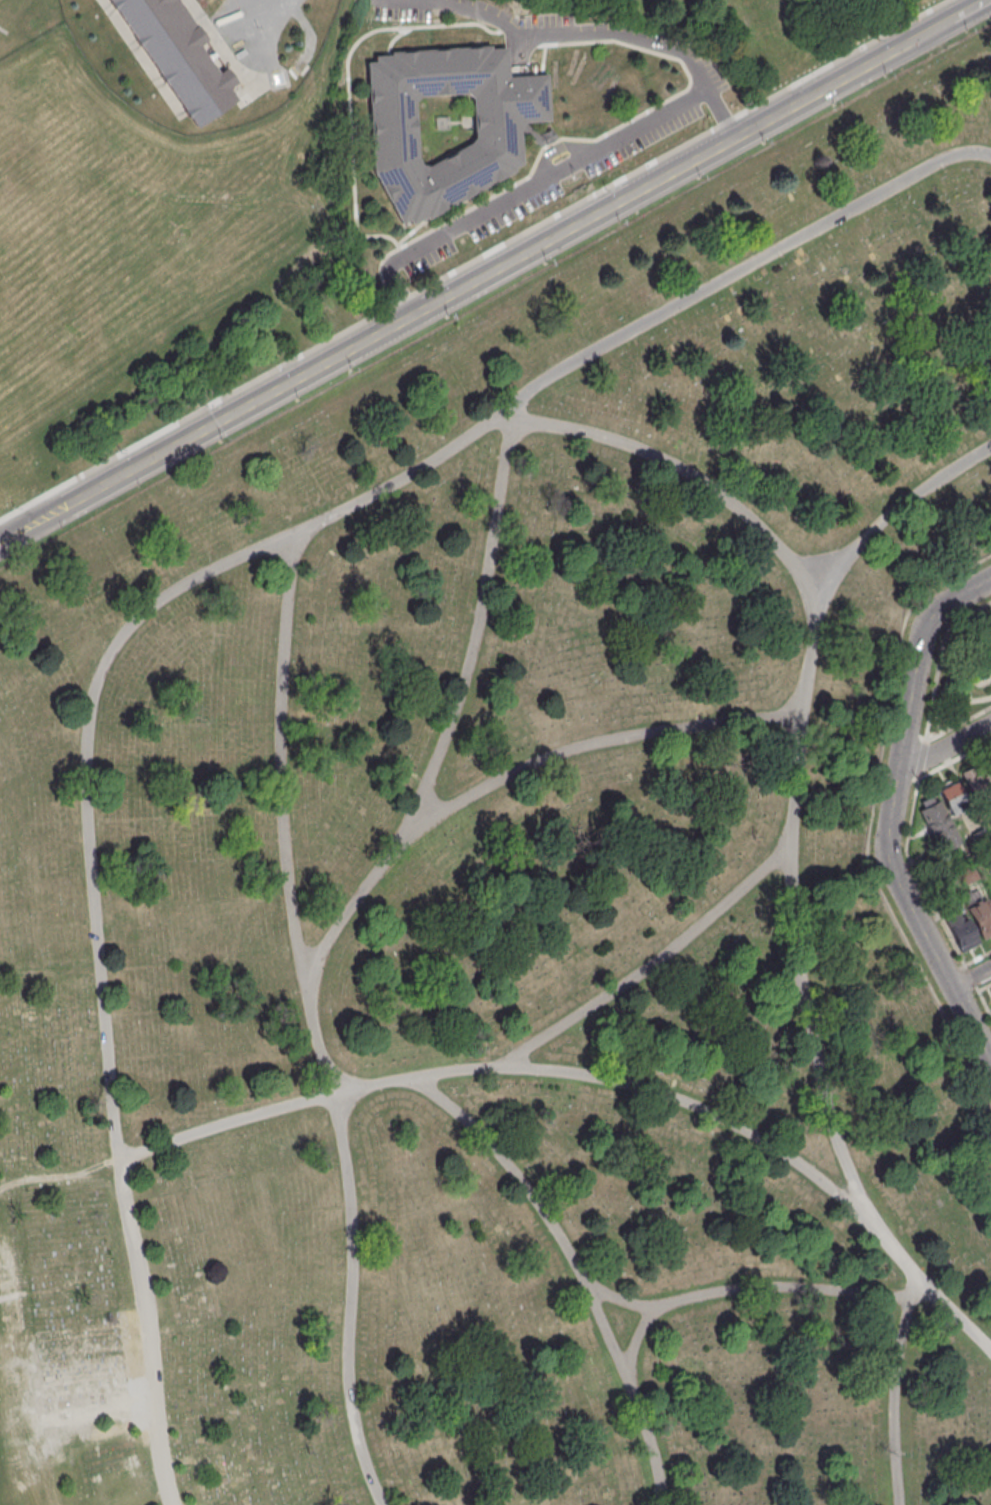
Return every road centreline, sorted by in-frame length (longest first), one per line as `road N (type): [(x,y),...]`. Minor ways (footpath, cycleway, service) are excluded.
road 1 (tertiary): [(987,0),(67,506)]
road 2 (tertiary): [(990,1064),(889,867),(886,839),(925,624),(990,580)]

